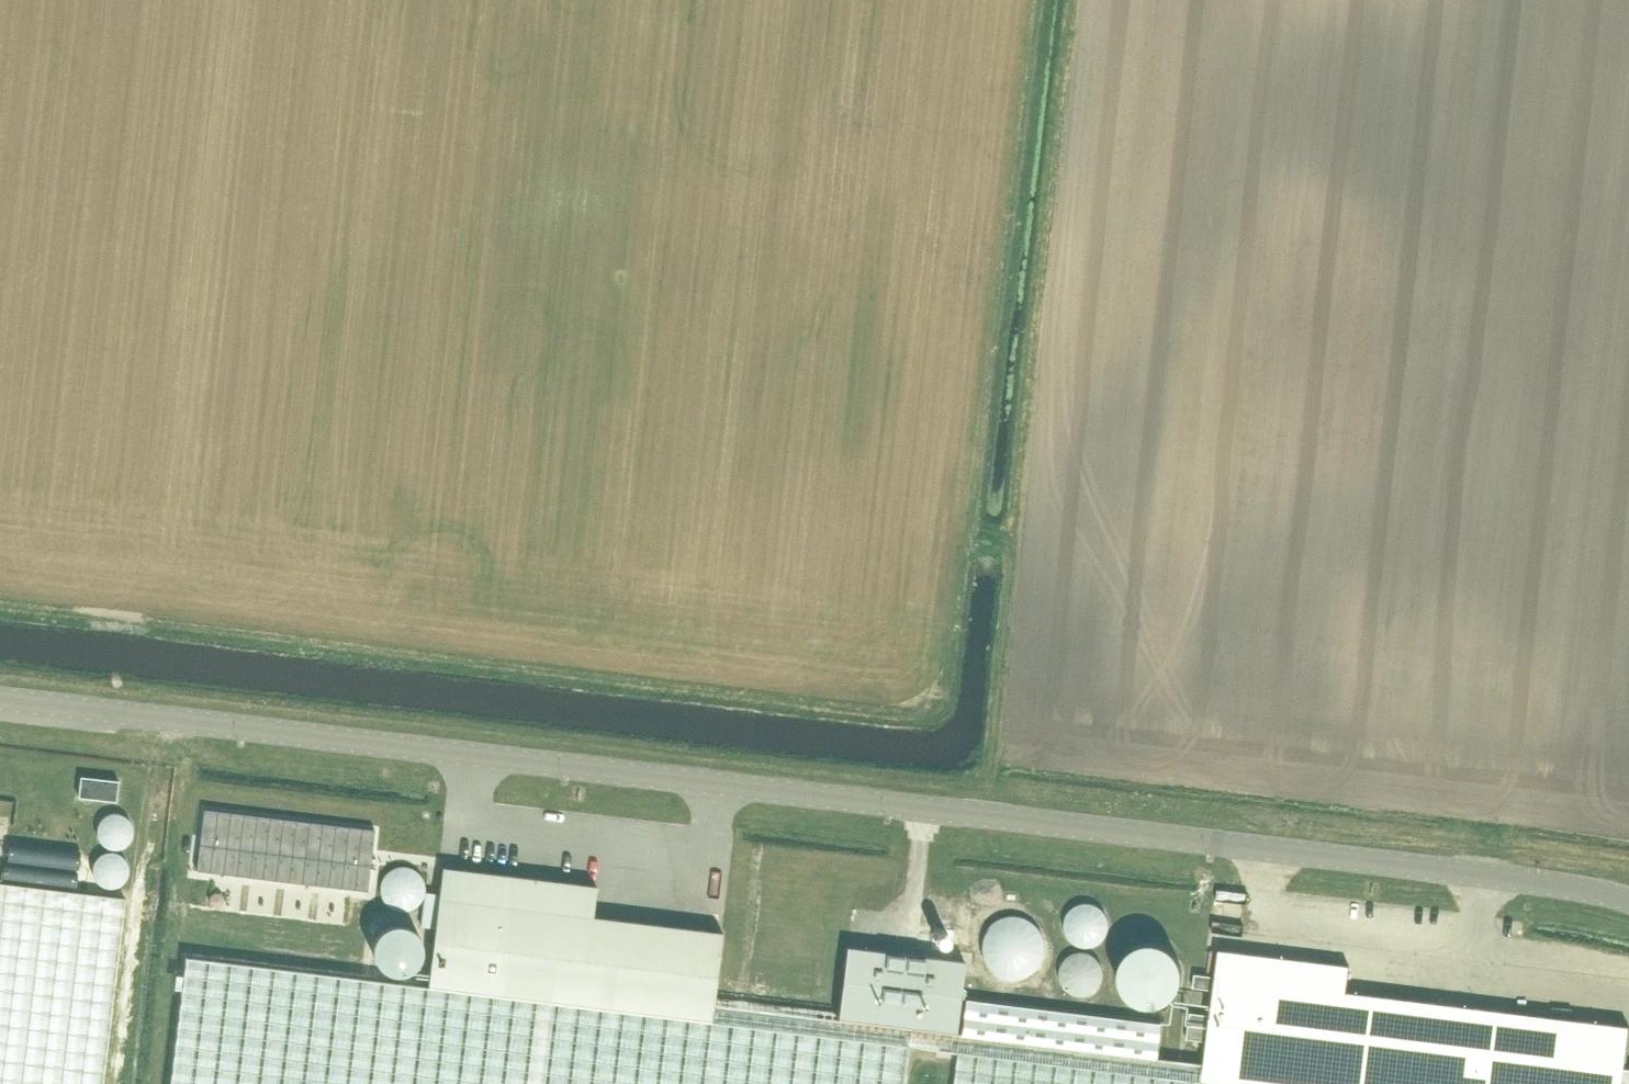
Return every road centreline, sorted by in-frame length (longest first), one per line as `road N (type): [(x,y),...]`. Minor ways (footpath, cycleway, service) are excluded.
road 1 (unclassified): [(1628,900),(1576,886),(0,696)]

